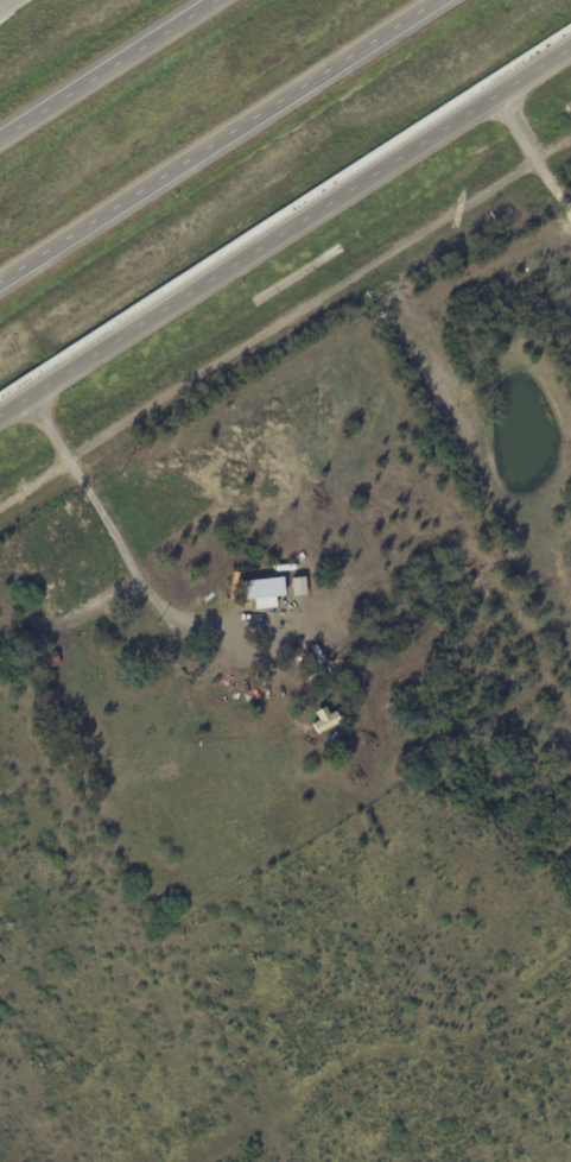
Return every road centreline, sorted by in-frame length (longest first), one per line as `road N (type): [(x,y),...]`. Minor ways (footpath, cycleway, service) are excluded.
road 1 (tertiary): [(0,413),(570,45)]
road 2 (motorway): [(0,285),(440,0)]
road 3 (motorway): [(212,0),(0,137)]

